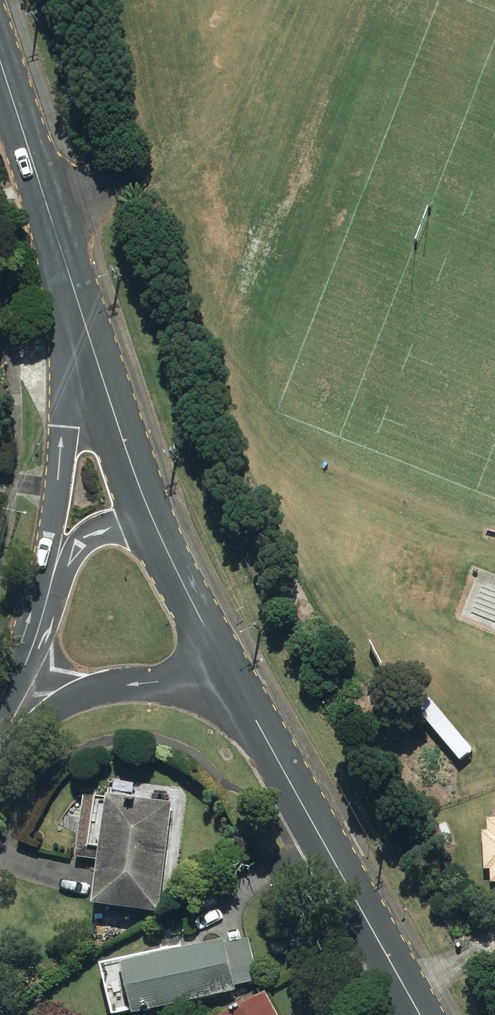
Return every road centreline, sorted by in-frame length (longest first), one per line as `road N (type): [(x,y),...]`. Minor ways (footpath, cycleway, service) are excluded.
road 1 (secondary): [(422,1014),(235,689)]
road 2 (secondary): [(28,656),(64,438),(75,293)]
road 3 (tertiary): [(235,689),(144,682),(95,690),(46,713),(0,759)]
road 4 (secondary): [(75,293),(0,61)]
road 5 (secondary): [(152,518),(75,293)]
road 6 (tertiary): [(28,656),(81,545),(109,527),(152,518)]
road 7 (secondary): [(235,689),(152,518)]

